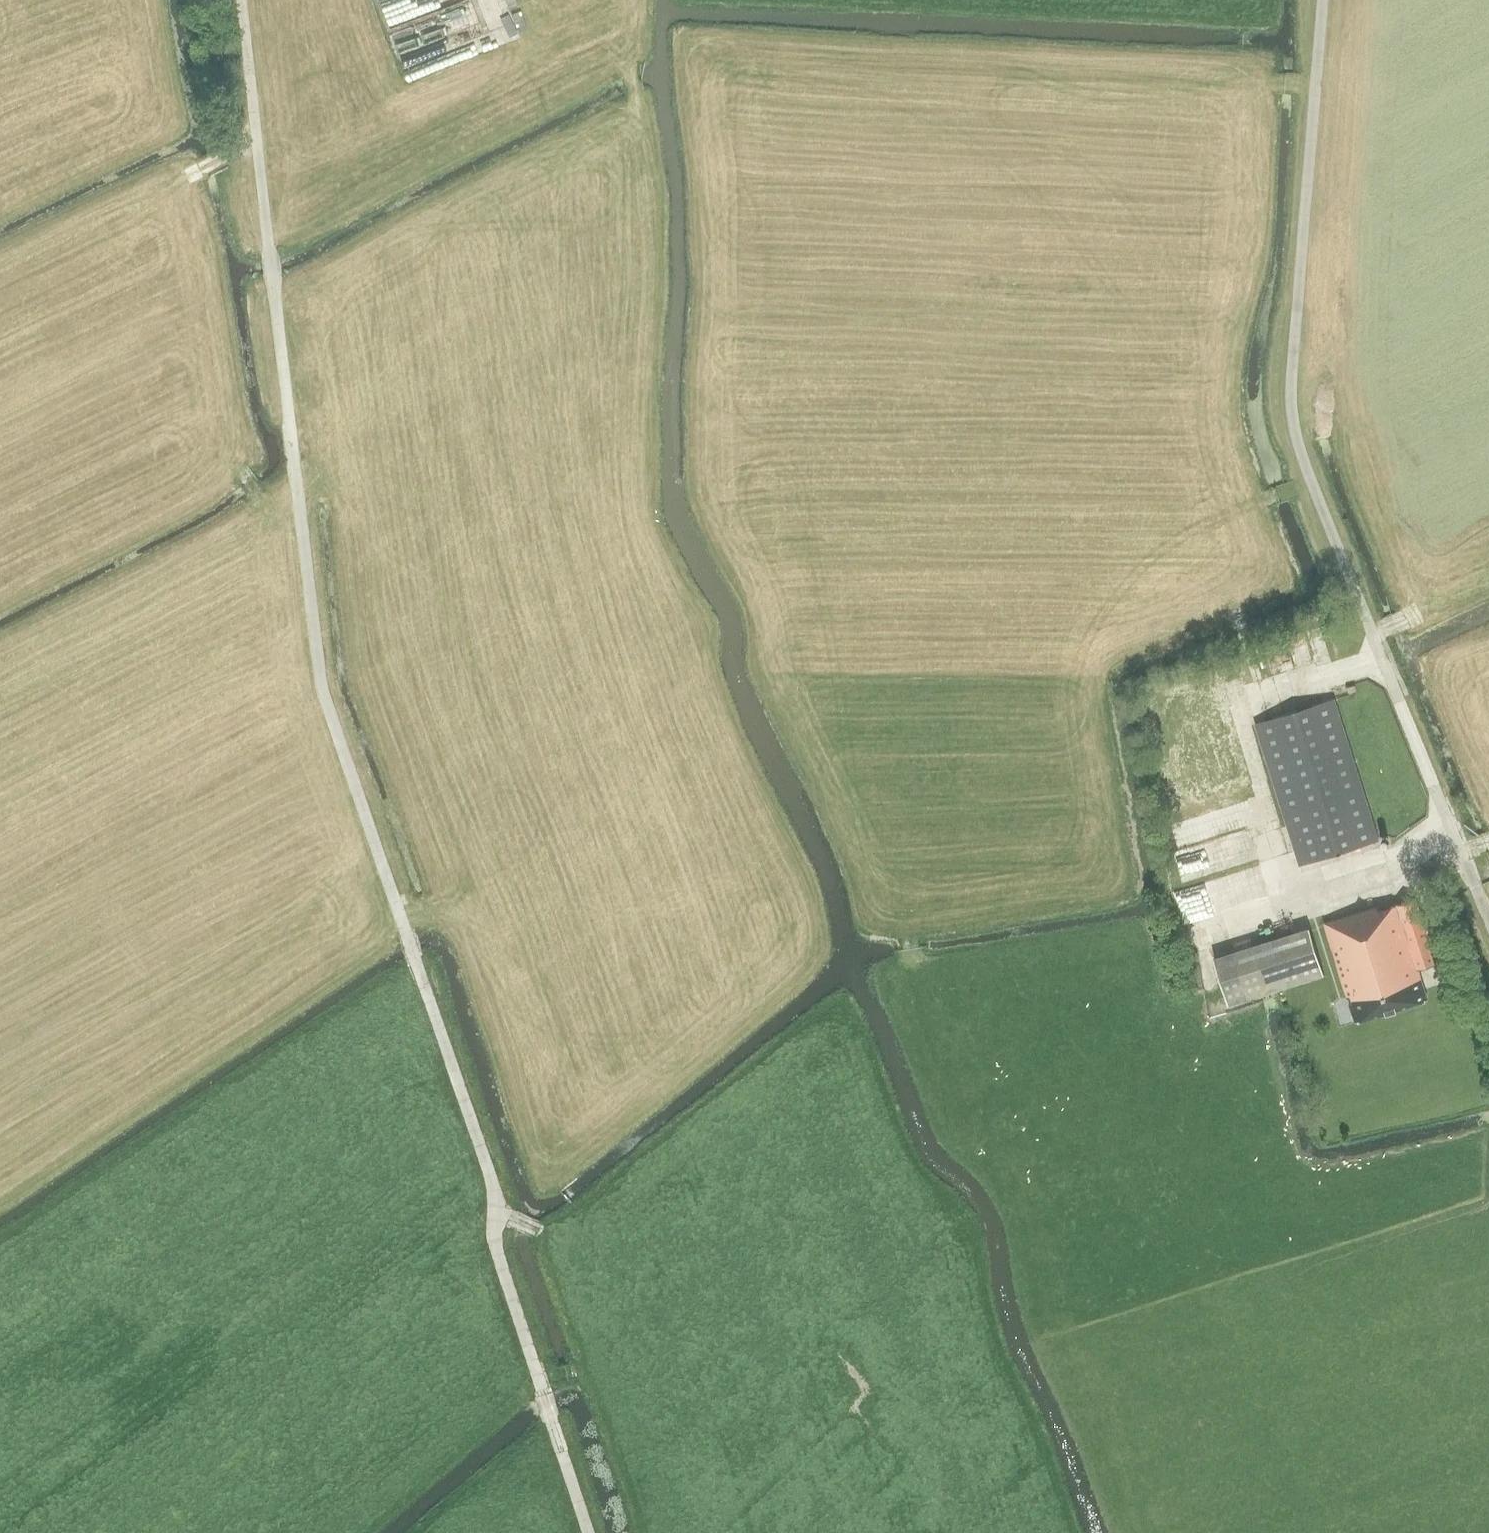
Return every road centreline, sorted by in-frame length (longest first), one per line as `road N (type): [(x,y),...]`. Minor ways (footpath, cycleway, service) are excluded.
road 1 (track): [(243,0),(320,675),(503,1208),(501,1238),(592,1532)]

